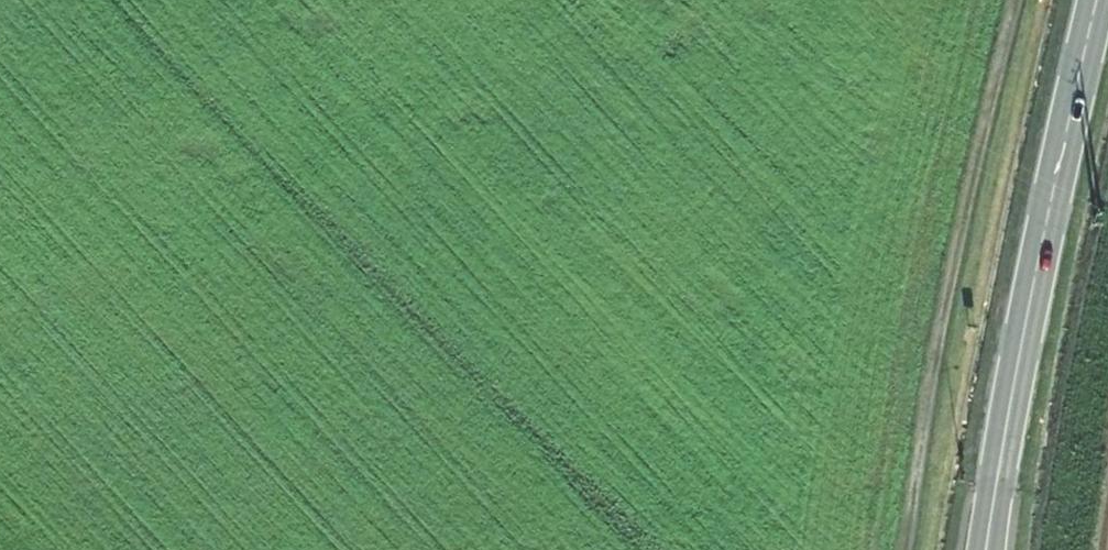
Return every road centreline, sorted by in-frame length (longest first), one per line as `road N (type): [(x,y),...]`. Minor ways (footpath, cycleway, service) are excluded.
road 1 (track): [(905,549),(936,342),(1015,0)]
road 2 (primary): [(1096,0),(1039,252),(985,549)]

